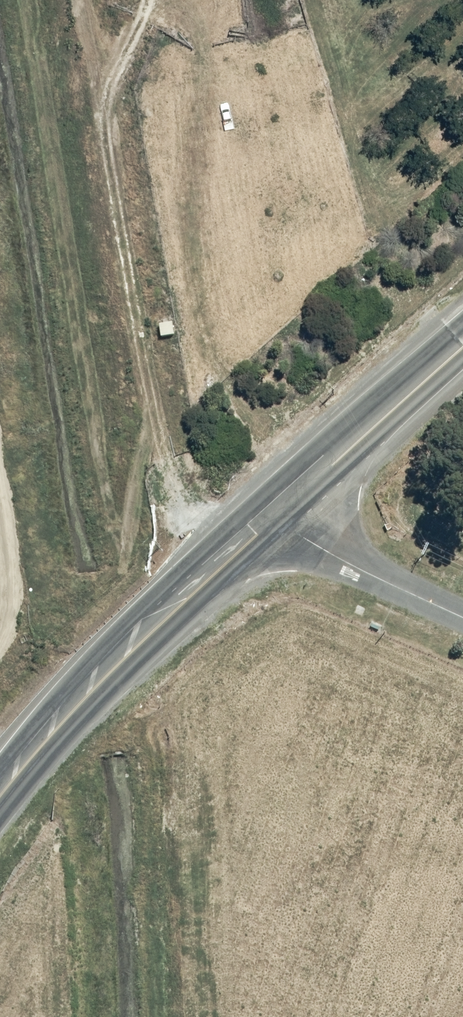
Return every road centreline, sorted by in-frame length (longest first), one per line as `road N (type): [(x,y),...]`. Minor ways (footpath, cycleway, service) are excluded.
road 1 (trunk): [(462,223),(28,696),(0,746)]
road 2 (trunk): [(0,798),(122,661),(272,519)]
road 3 (trunk): [(272,519),(462,348)]
road 4 (residential): [(272,519),(462,616)]

